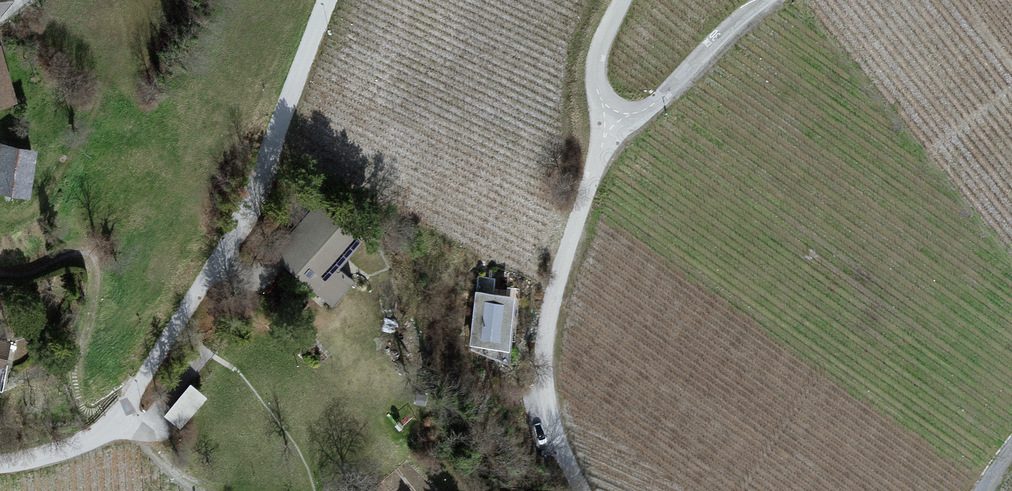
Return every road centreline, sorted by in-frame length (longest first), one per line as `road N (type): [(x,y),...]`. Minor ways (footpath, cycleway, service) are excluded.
road 1 (residential): [(0,466),(82,444),(127,409),(244,219),(329,0)]
road 2 (residential): [(614,113),(558,271),(542,358),(553,439),(580,490)]
road 3 (unclassified): [(614,113),(656,103),(767,0)]
road 4 (unclassified): [(622,0),(598,56),(596,84),(614,113)]

